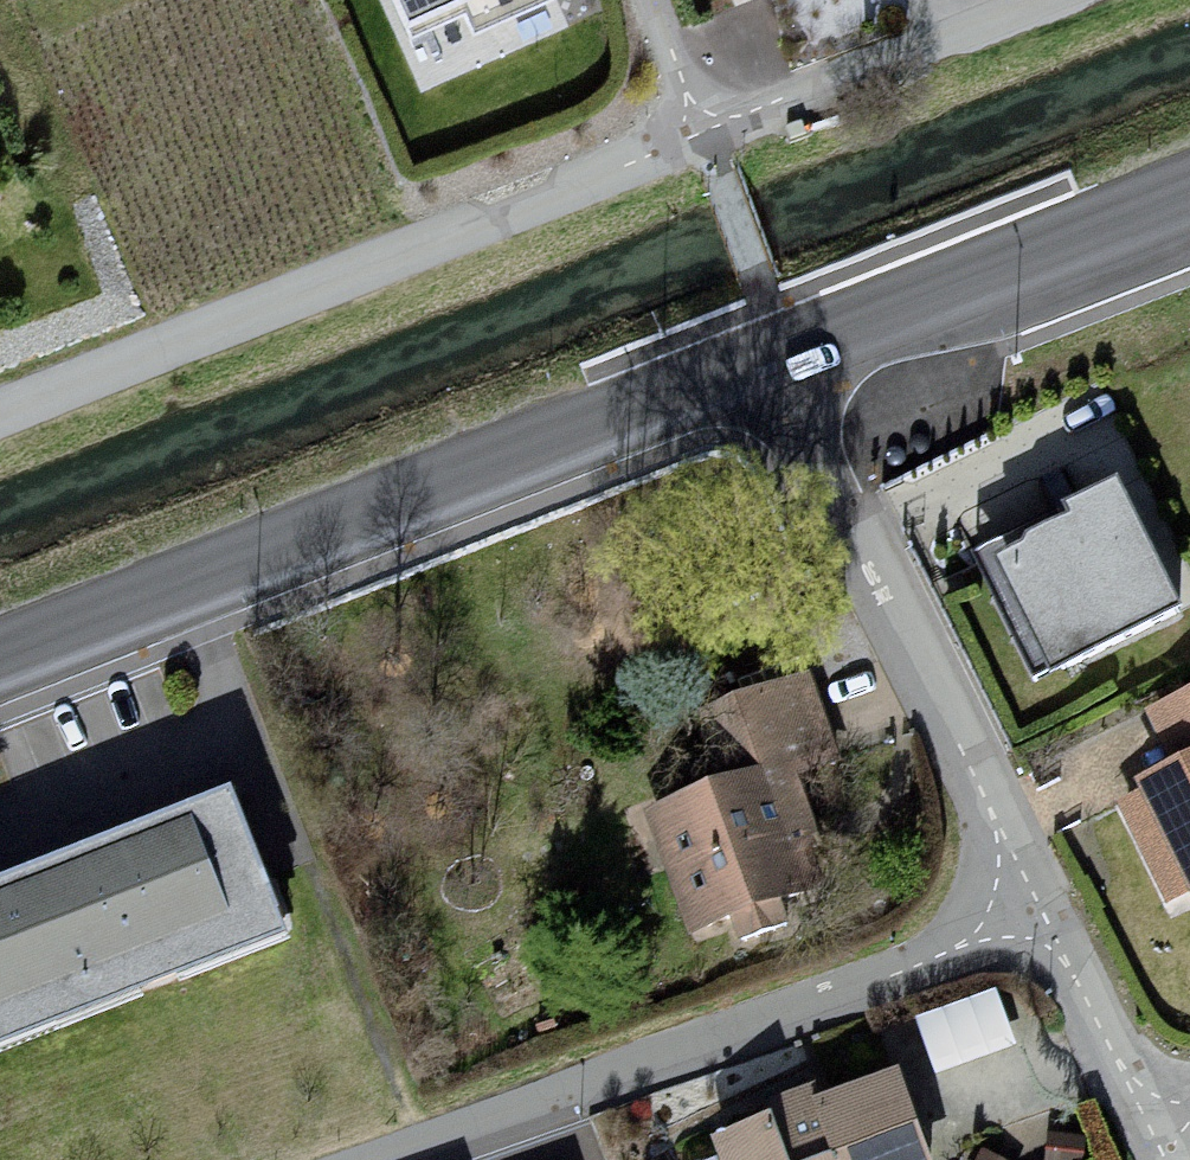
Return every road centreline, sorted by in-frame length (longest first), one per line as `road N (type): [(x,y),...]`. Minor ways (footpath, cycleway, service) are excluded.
road 1 (secondary): [(0,654),(779,340)]
road 2 (residential): [(703,133),(0,417)]
road 3 (residential): [(368,1159),(936,958),(1039,907)]
road 4 (residential): [(779,340),(1039,907)]
road 5 (secondary): [(779,340),(1189,180)]
road 6 (residential): [(1050,0),(703,133)]
road 7 (residential): [(1039,907),(1154,1131)]
road 8 (residential): [(654,0),(703,133)]

